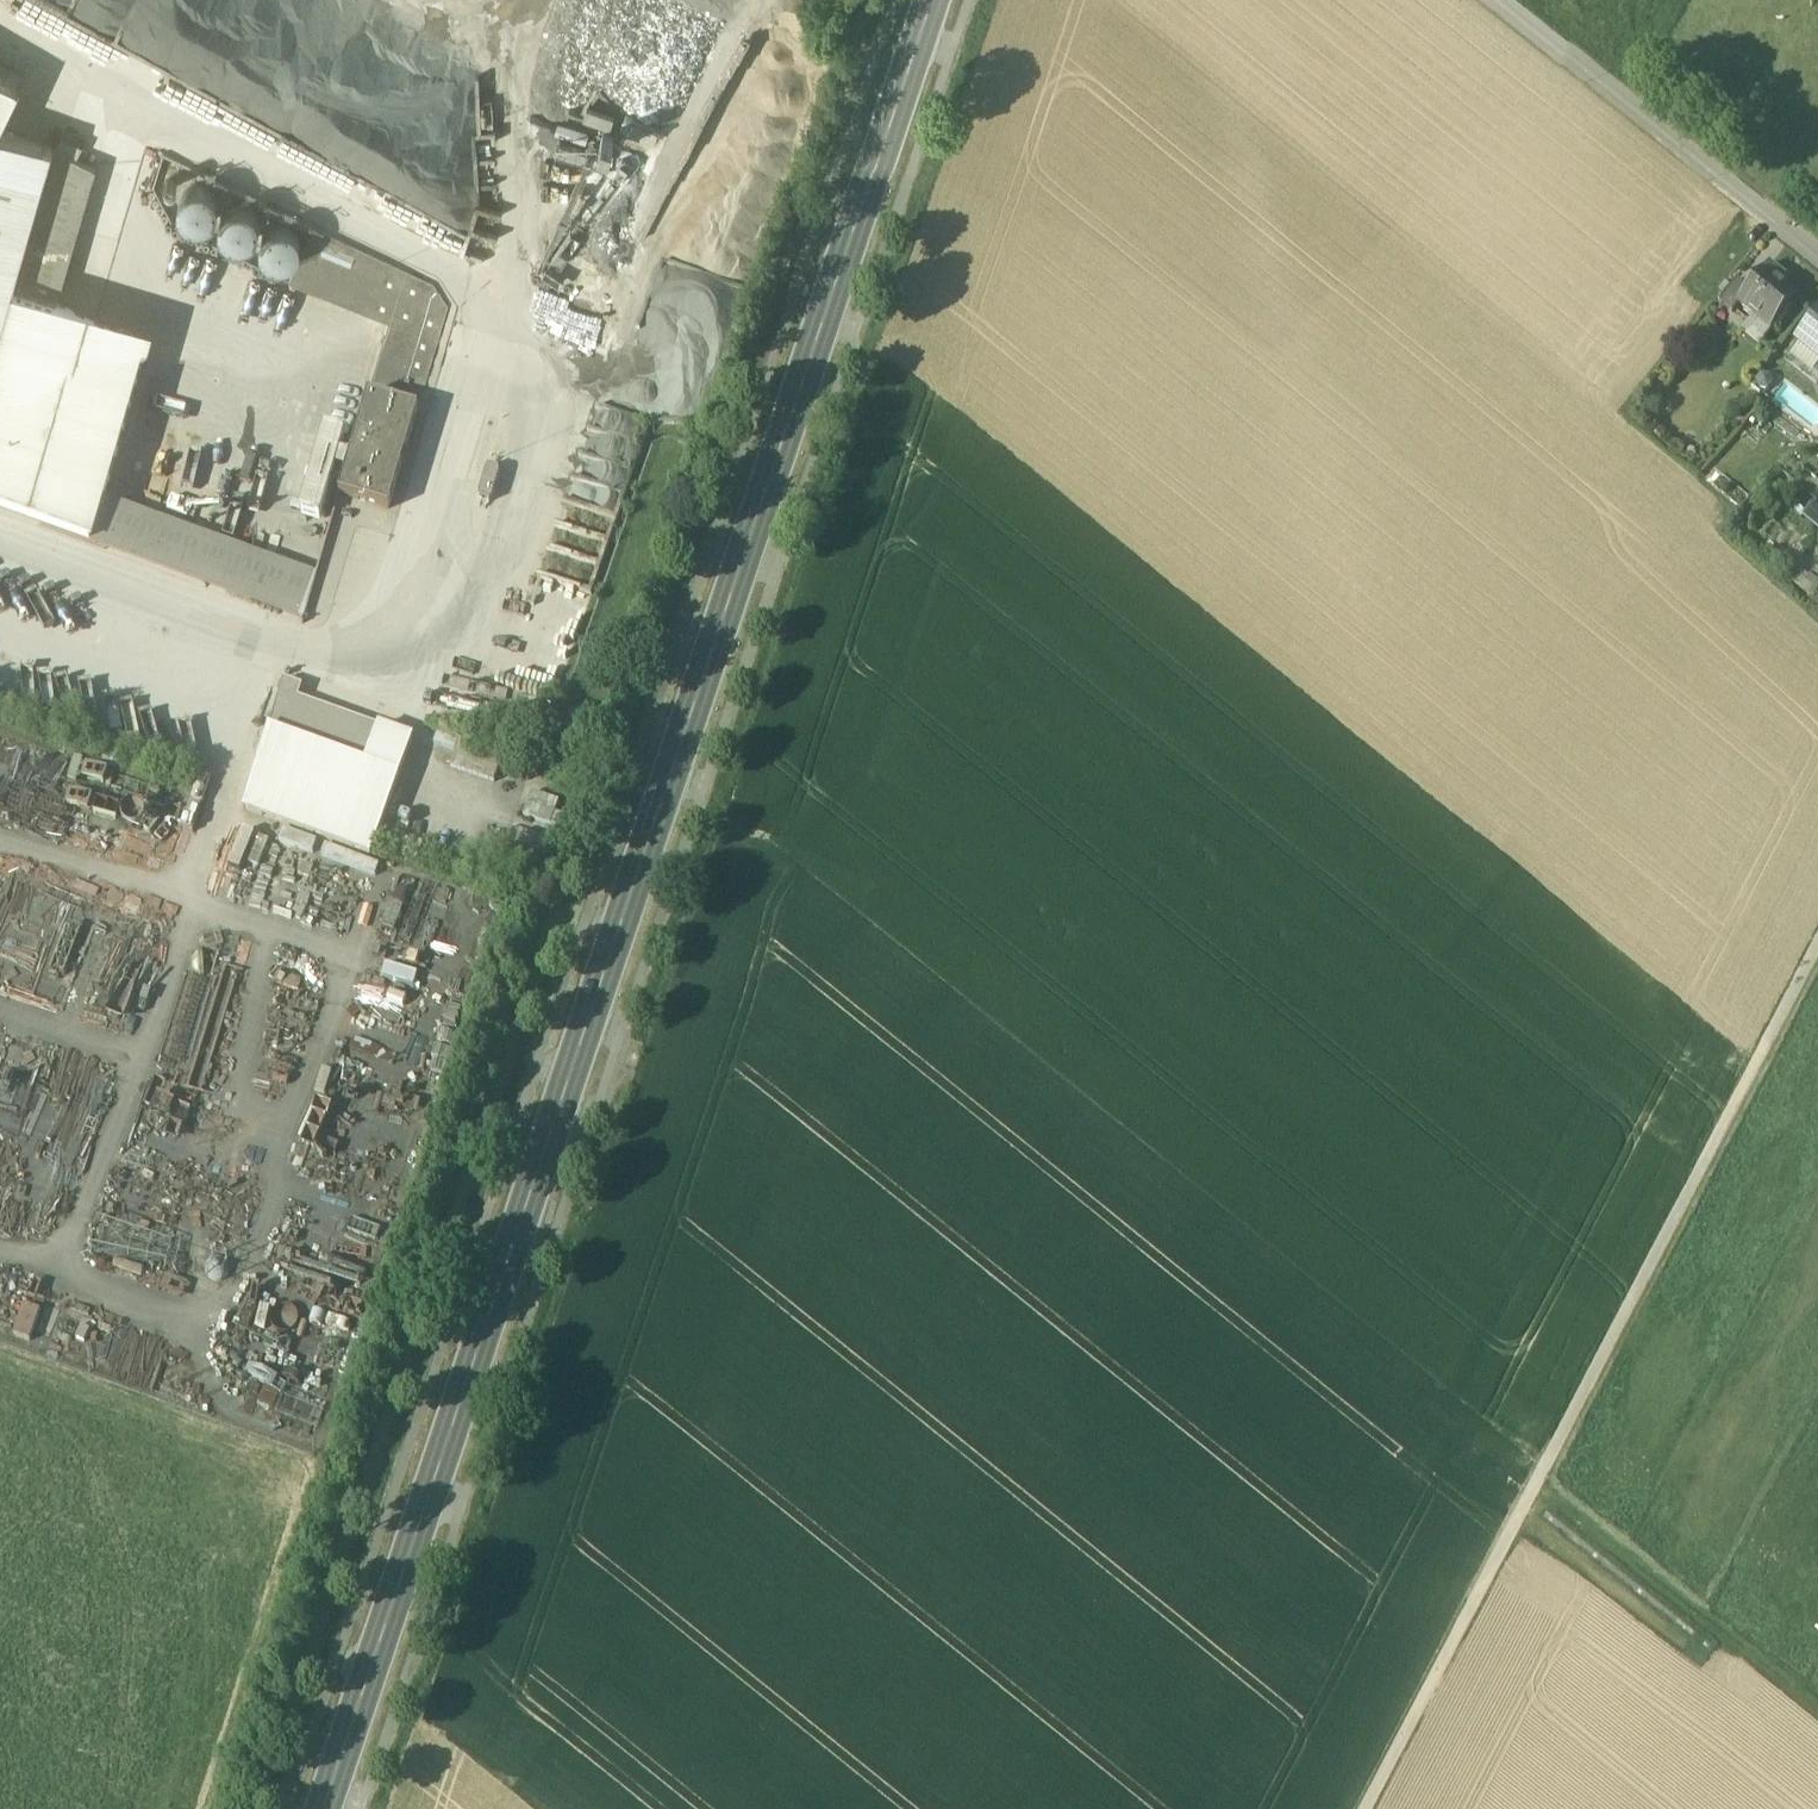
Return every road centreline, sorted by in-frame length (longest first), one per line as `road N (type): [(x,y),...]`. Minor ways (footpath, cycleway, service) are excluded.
road 1 (primary): [(324,1808),(934,0)]
road 2 (track): [(1817,985),(1389,1808)]
road 3 (track): [(1553,1494),(1817,1702)]
road 4 (unclassified): [(1502,0),(1763,205)]

